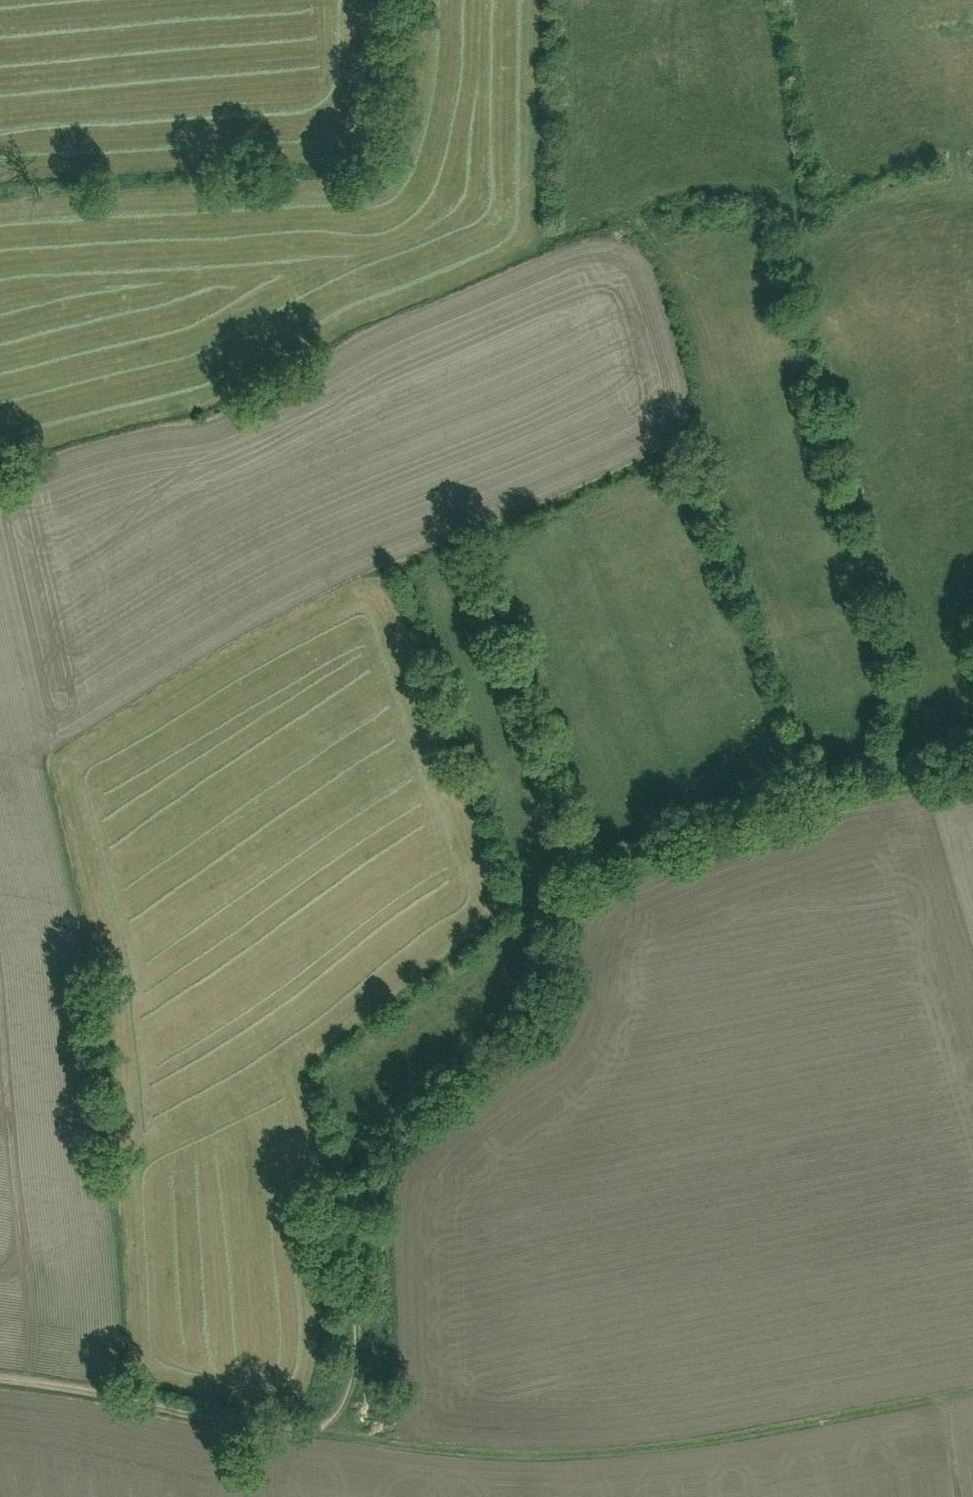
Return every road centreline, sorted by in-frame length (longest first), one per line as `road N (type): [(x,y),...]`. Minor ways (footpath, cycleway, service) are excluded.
road 1 (track): [(326,1418),(380,1446),(467,1461),(573,1461),(700,1452),(972,1400)]
road 2 (track): [(326,1418),(293,1430),(0,1378)]

